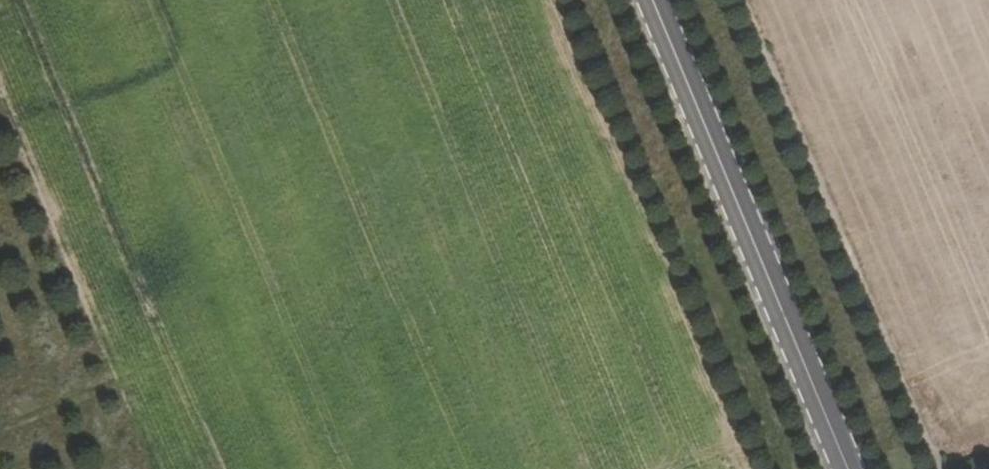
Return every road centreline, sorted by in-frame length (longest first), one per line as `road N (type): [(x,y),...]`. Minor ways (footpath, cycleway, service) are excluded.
road 1 (unclassified): [(652,0),(847,468)]

